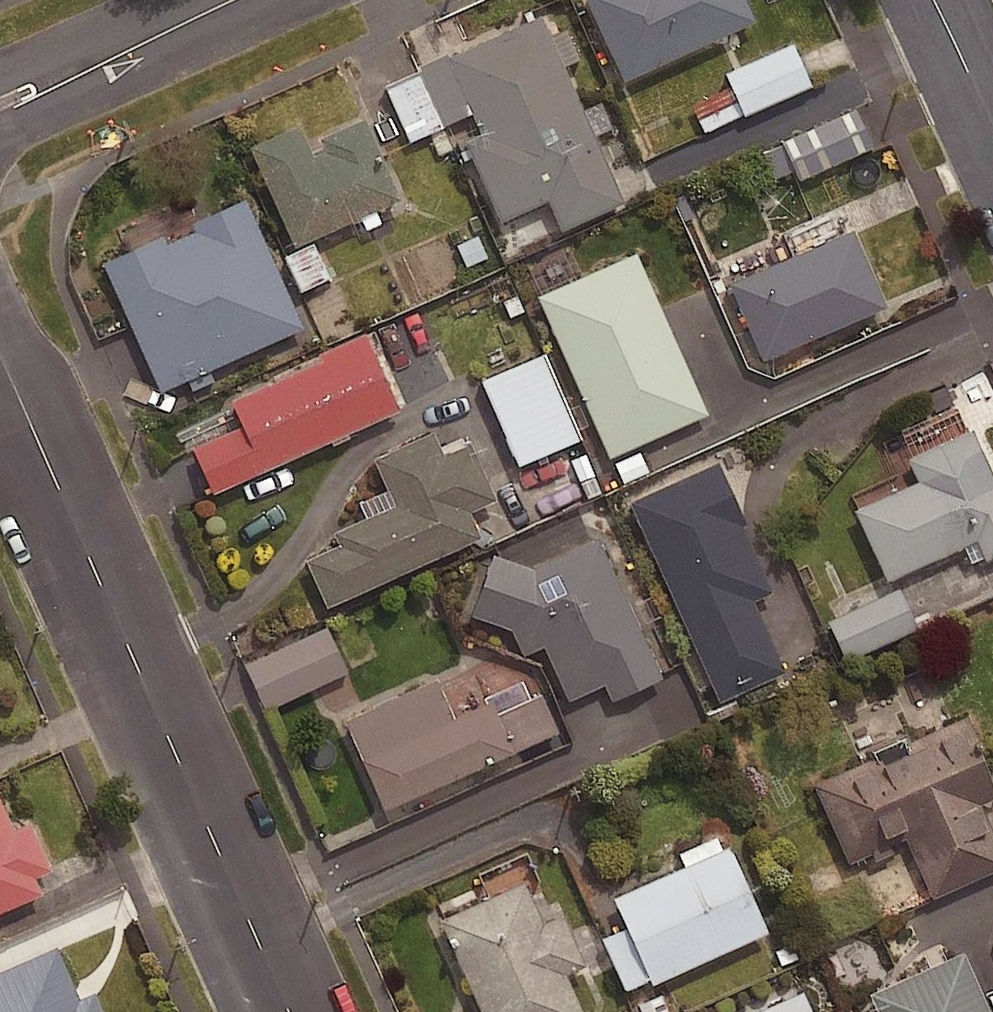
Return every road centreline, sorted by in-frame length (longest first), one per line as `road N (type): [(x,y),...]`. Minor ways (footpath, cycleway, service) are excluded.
road 1 (residential): [(0,355),(292,1011)]
road 2 (residential): [(0,104),(231,0)]
road 3 (residential): [(938,0),(992,124)]

